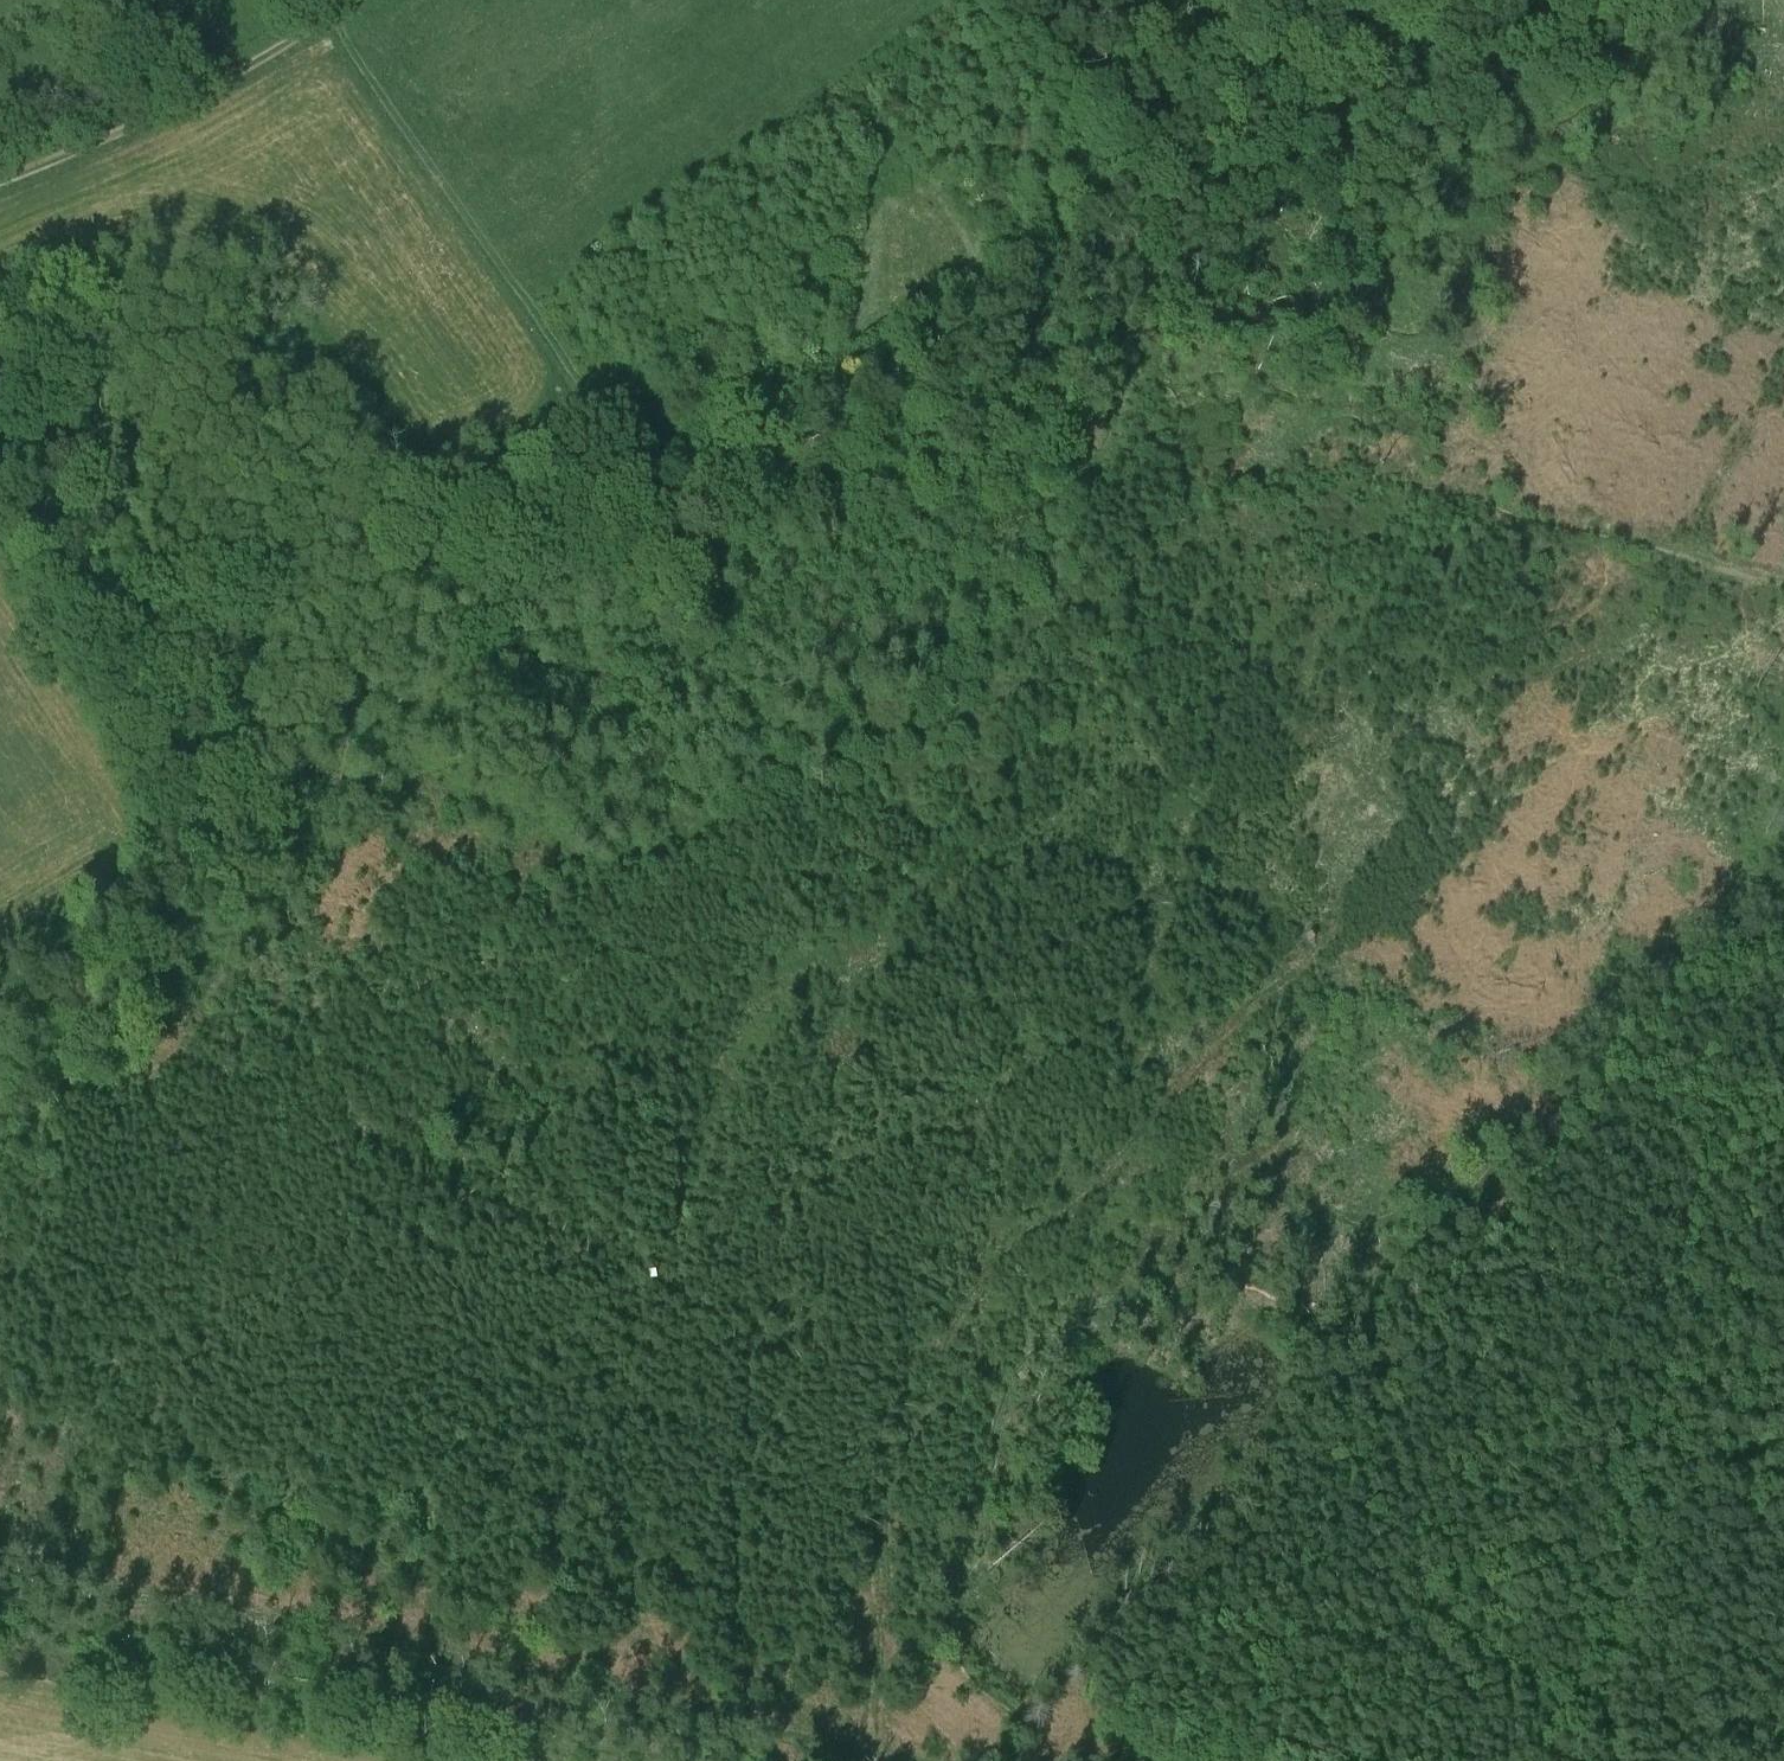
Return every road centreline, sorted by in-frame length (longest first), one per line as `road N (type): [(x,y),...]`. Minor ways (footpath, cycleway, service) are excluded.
road 1 (track): [(869,1760),(417,1648),(106,1586)]
road 2 (track): [(0,181),(194,105),(357,0)]

